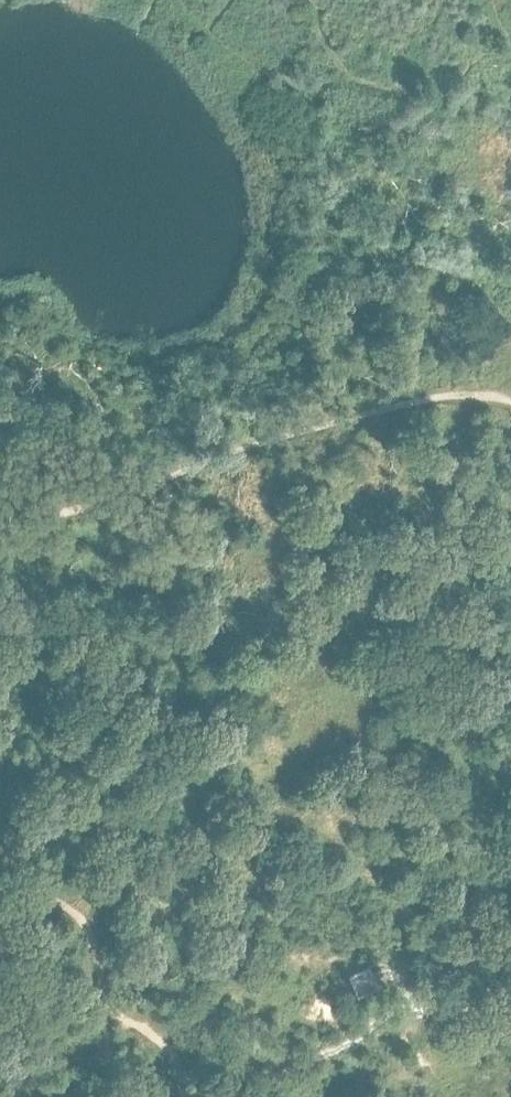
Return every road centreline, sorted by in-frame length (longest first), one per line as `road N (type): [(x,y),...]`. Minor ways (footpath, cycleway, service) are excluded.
road 1 (track): [(510,400),(456,396),(344,417),(0,528)]

